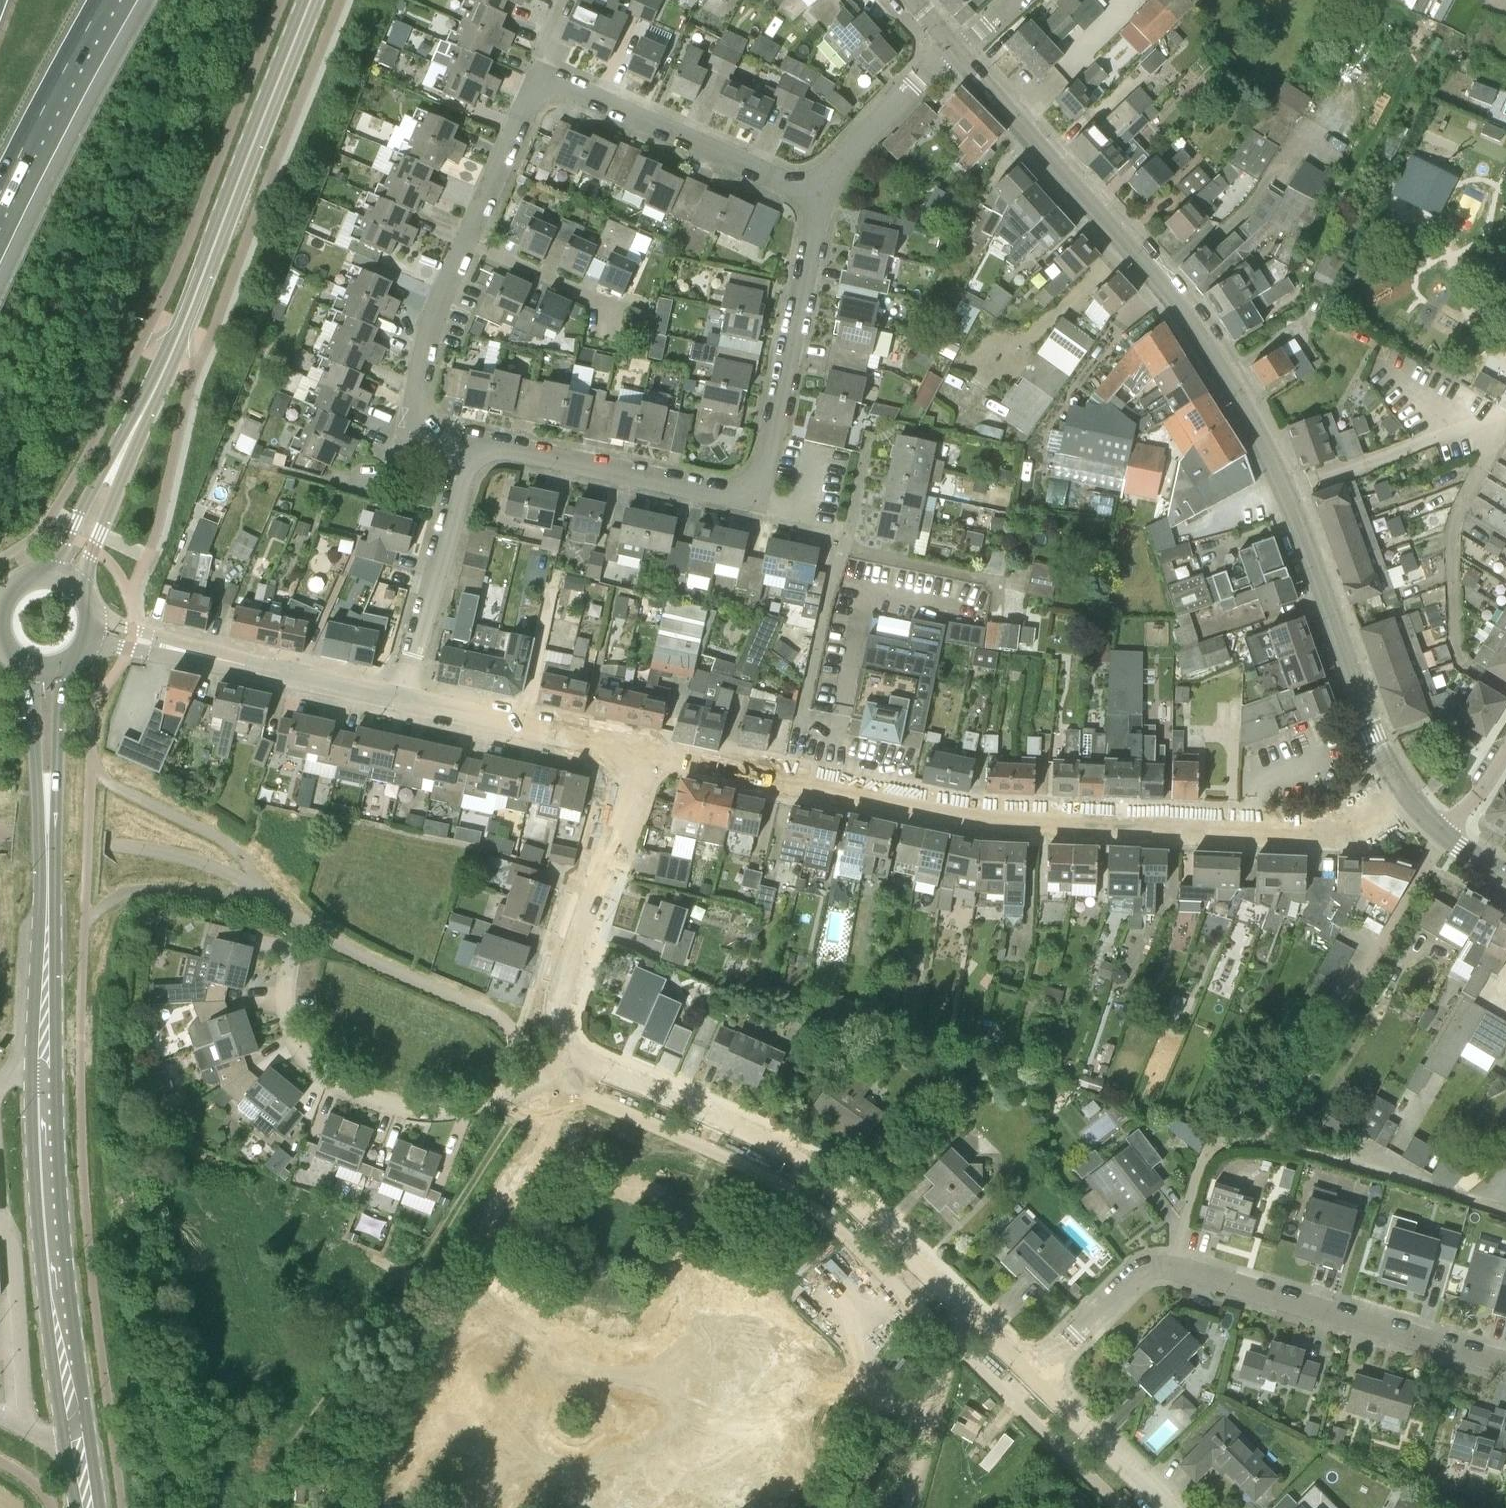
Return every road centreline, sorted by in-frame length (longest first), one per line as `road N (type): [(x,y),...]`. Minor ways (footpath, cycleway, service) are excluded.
road 1 (tertiary): [(1405,799),(1287,490),(1210,346),(956,49)]
road 2 (residential): [(1405,799),(1350,829),(1314,833),(1014,822),(628,760)]
road 3 (secondary): [(89,1507),(46,1167),(47,800)]
road 4 (residential): [(1505,1364),(1163,1264),(1131,1276),(1040,1379)]
road 5 (track): [(268,1507),(428,1298),(509,1158),(527,1089)]
road 6 (secondary): [(125,448),(171,355),(312,0)]
road 7 (tertiary): [(973,1309),(813,1168),(578,1048)]
road 8 (residential): [(554,1075),(459,1108),(415,1110),(343,1091),(320,1074),(287,1018),(283,986),(293,946)]
road 9 (residential): [(760,504),(819,190)]
road 10 (tertiary): [(578,1048),(567,1012),(635,796),(628,760)]
road 11 (residential): [(474,441),(760,504)]
road 12 (residential): [(549,87),(819,190)]
road 13 (residential): [(404,699),(474,441)]
road 14 (tertiary): [(404,699),(153,644)]
road 15 (residential): [(474,441),(426,423),(416,396),(435,310),(466,243)]
road 16 (tertiary): [(628,760),(599,742),(404,699)]
road 17 (motorway): [(0,194),(103,0)]
road 18 (unclassified): [(907,1507),(954,1344),(973,1309)]
road 19 (residential): [(819,190),(956,49)]
road 20 (tertiary): [(1171,1507),(1040,1379)]
road 21 (residential): [(466,243),(534,99),(549,87)]
road 22 (residential): [(466,243),(618,308)]
road 23 (secondary): [(125,448),(94,486),(50,574)]
road 24 (secondary): [(76,586),(125,448)]
road 25 (secondary): [(47,800),(58,768),(60,668)]
road 26 (secondary): [(30,669),(37,765),(47,800)]

